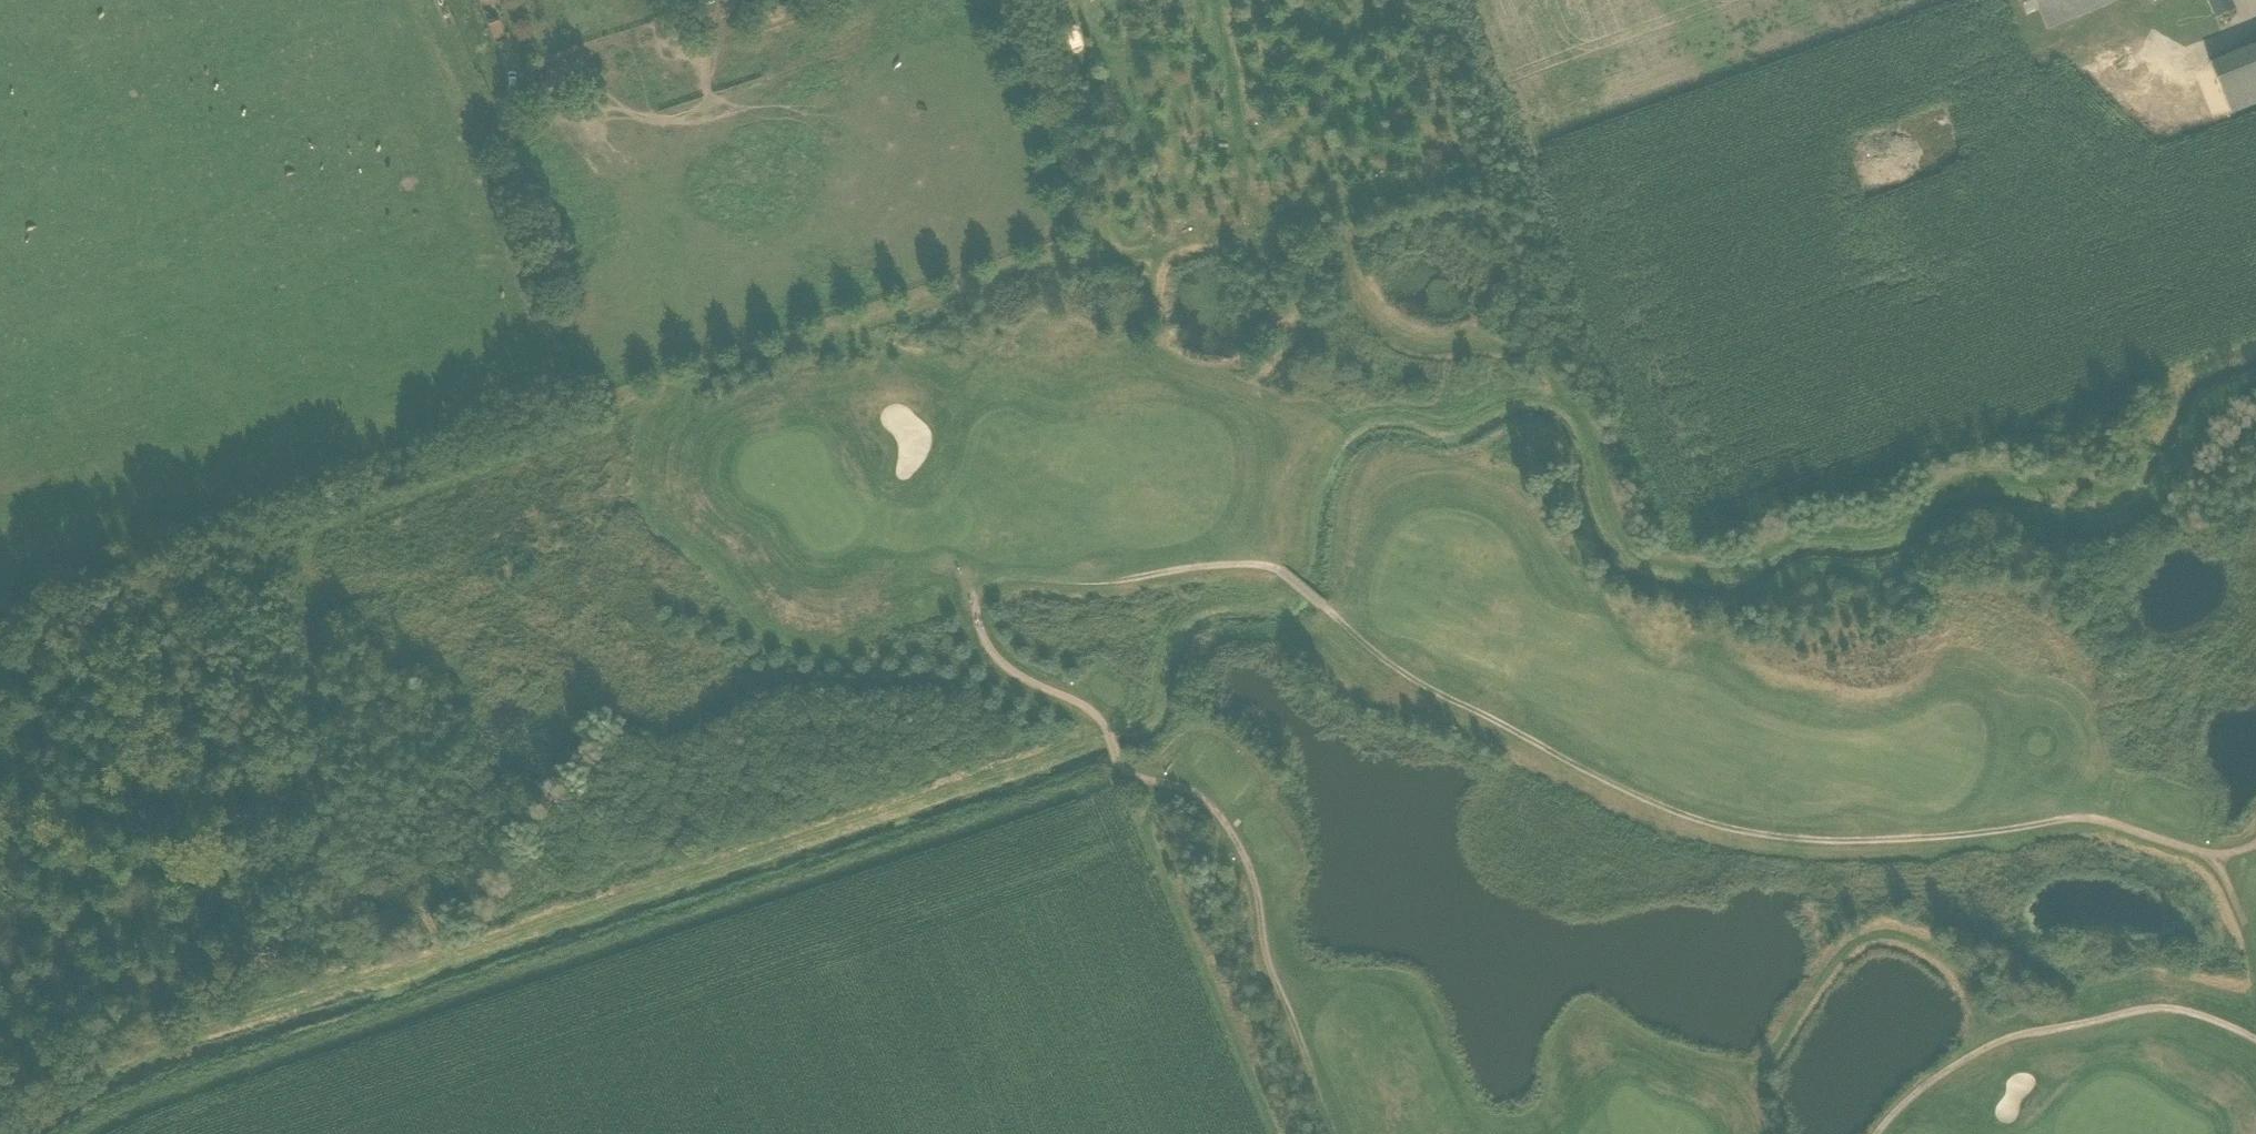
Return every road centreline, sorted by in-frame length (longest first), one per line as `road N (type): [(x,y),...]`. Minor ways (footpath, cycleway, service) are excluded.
road 1 (track): [(428,0),(595,406),(623,397)]
road 2 (track): [(623,397),(1045,254)]
road 3 (track): [(1151,781),(1153,849),(1275,1133)]
road 4 (track): [(0,624),(54,628),(84,608),(125,607),(146,573),(281,538)]

